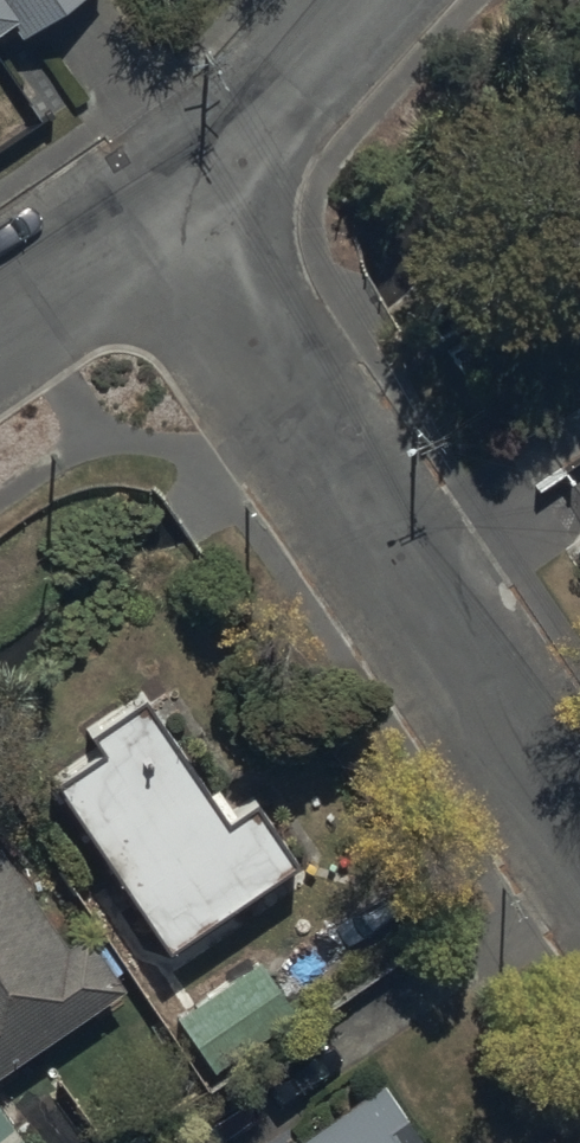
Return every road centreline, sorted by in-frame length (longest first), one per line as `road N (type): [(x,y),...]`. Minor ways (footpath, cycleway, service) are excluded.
road 1 (residential): [(178,211),(579,816)]
road 2 (residential): [(178,211),(362,0)]
road 3 (residential): [(0,332),(178,211)]

